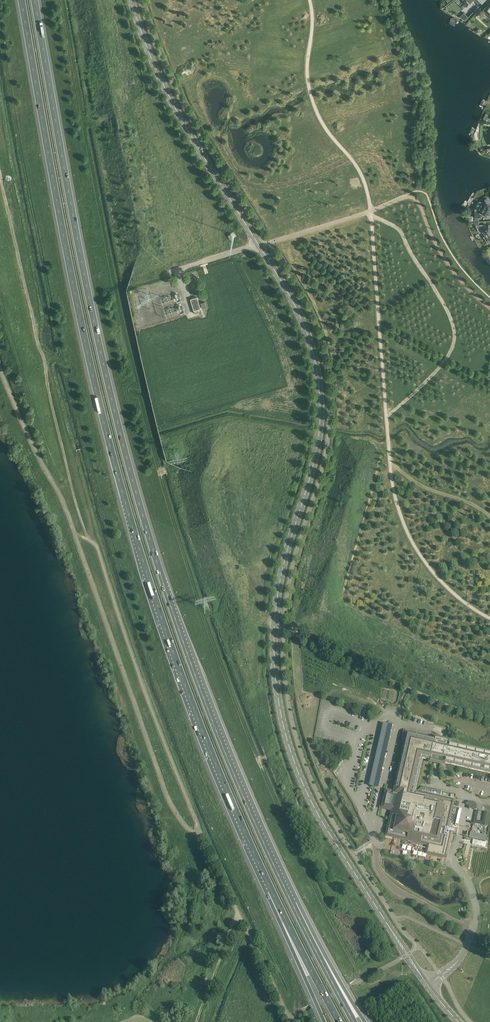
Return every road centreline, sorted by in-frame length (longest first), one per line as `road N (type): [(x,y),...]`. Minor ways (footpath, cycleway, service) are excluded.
road 1 (tertiary): [(462,1021),(407,955),(324,823),(284,732),(276,611),(321,438),(316,353),(298,307),(176,106),(132,0)]
road 2 (motorway): [(293,904),(195,675),(136,491),(86,285),(35,0)]
road 3 (motorway): [(22,0),(74,288),(123,493),(178,664),(271,889)]
road 4 (unclassified): [(292,1021),(202,835),(87,540)]
road 5 (track): [(75,536),(87,540),(0,182)]
road 6 (motorway): [(271,889),(340,1021)]
road 7 (track): [(275,625),(407,687)]
road 8 (motorway): [(271,889),(324,1021)]
road 9 (motorway): [(366,1021),(293,904)]
road 10 (motorway): [(354,1021),(293,904)]

